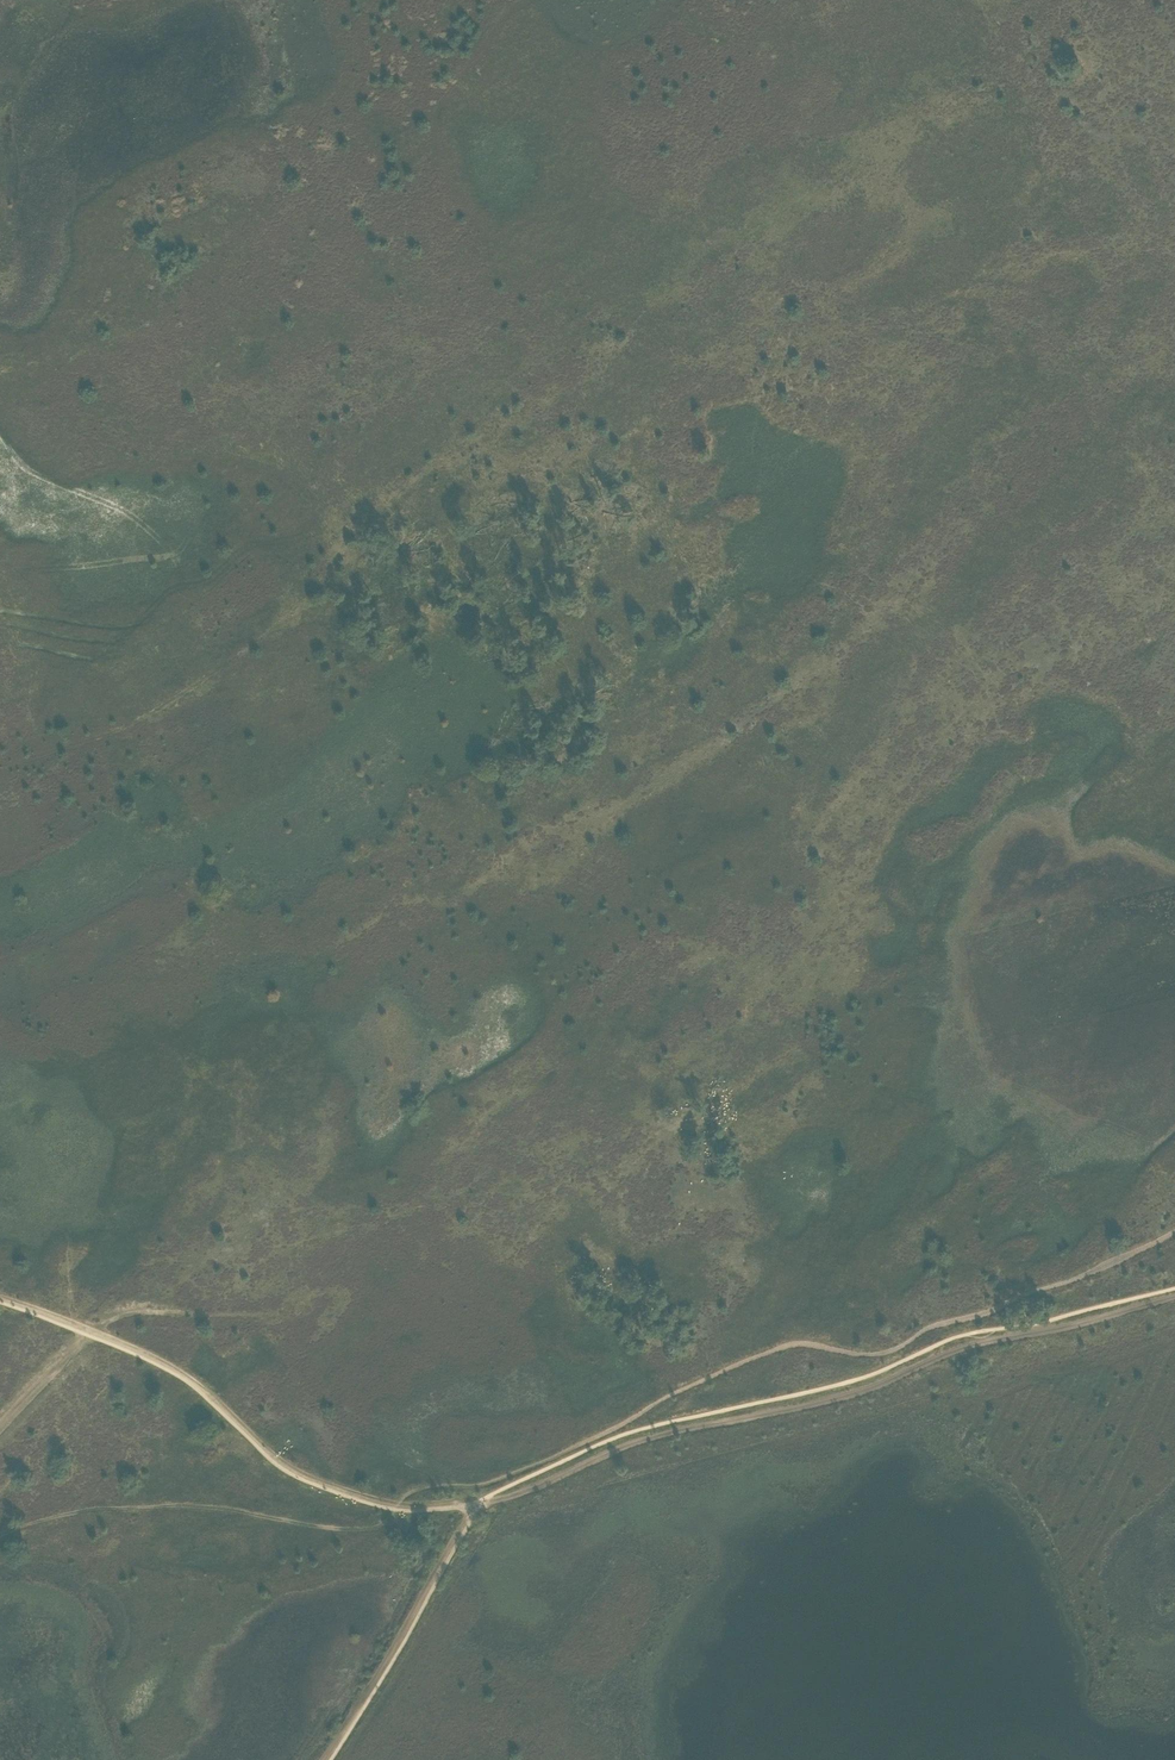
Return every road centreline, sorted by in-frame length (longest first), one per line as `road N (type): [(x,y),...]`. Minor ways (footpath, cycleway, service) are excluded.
road 1 (track): [(1174,1299),(975,1346),(828,1403),(637,1442),(535,1488),(471,1505)]
road 2 (track): [(92,1331),(201,1388),(298,1472),(400,1504),(471,1505)]
road 3 (track): [(324,1759),(464,1526),(465,1505)]
road 4 (track): [(92,1331),(0,1425)]

